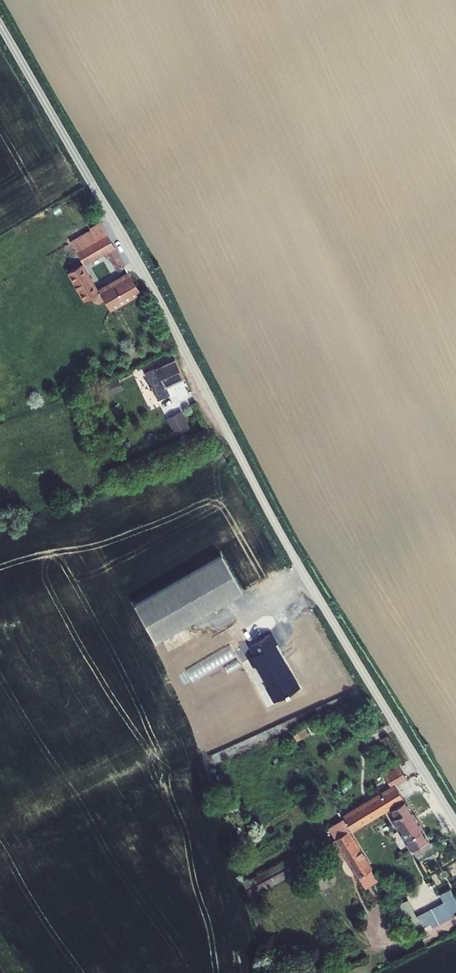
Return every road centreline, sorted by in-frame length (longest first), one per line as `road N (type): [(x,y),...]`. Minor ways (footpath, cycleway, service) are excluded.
road 1 (residential): [(0,27),(155,294),(275,525),(455,825)]

